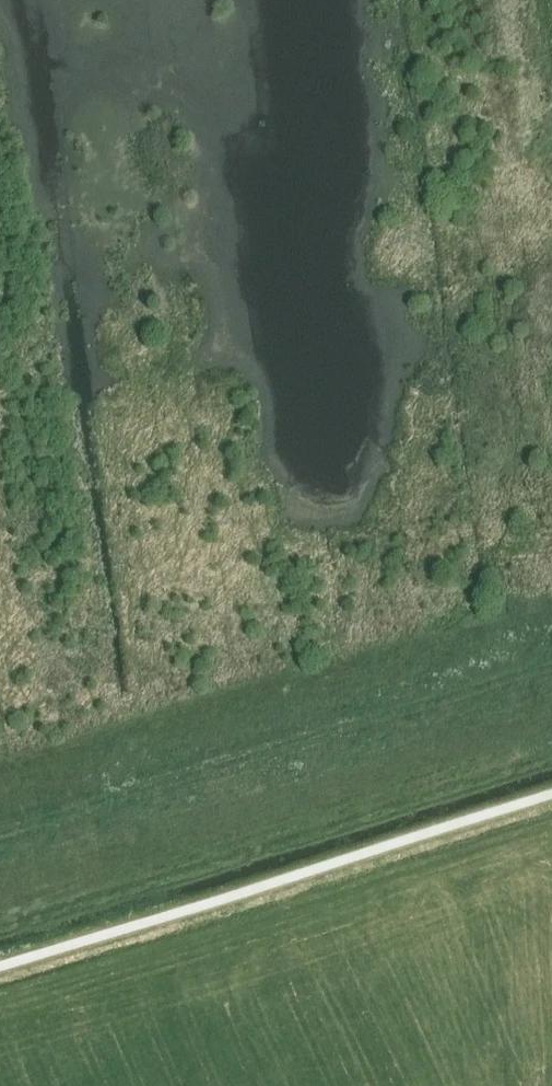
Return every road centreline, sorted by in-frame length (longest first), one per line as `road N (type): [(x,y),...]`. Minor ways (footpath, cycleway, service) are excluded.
road 1 (track): [(551,674),(0,838)]

